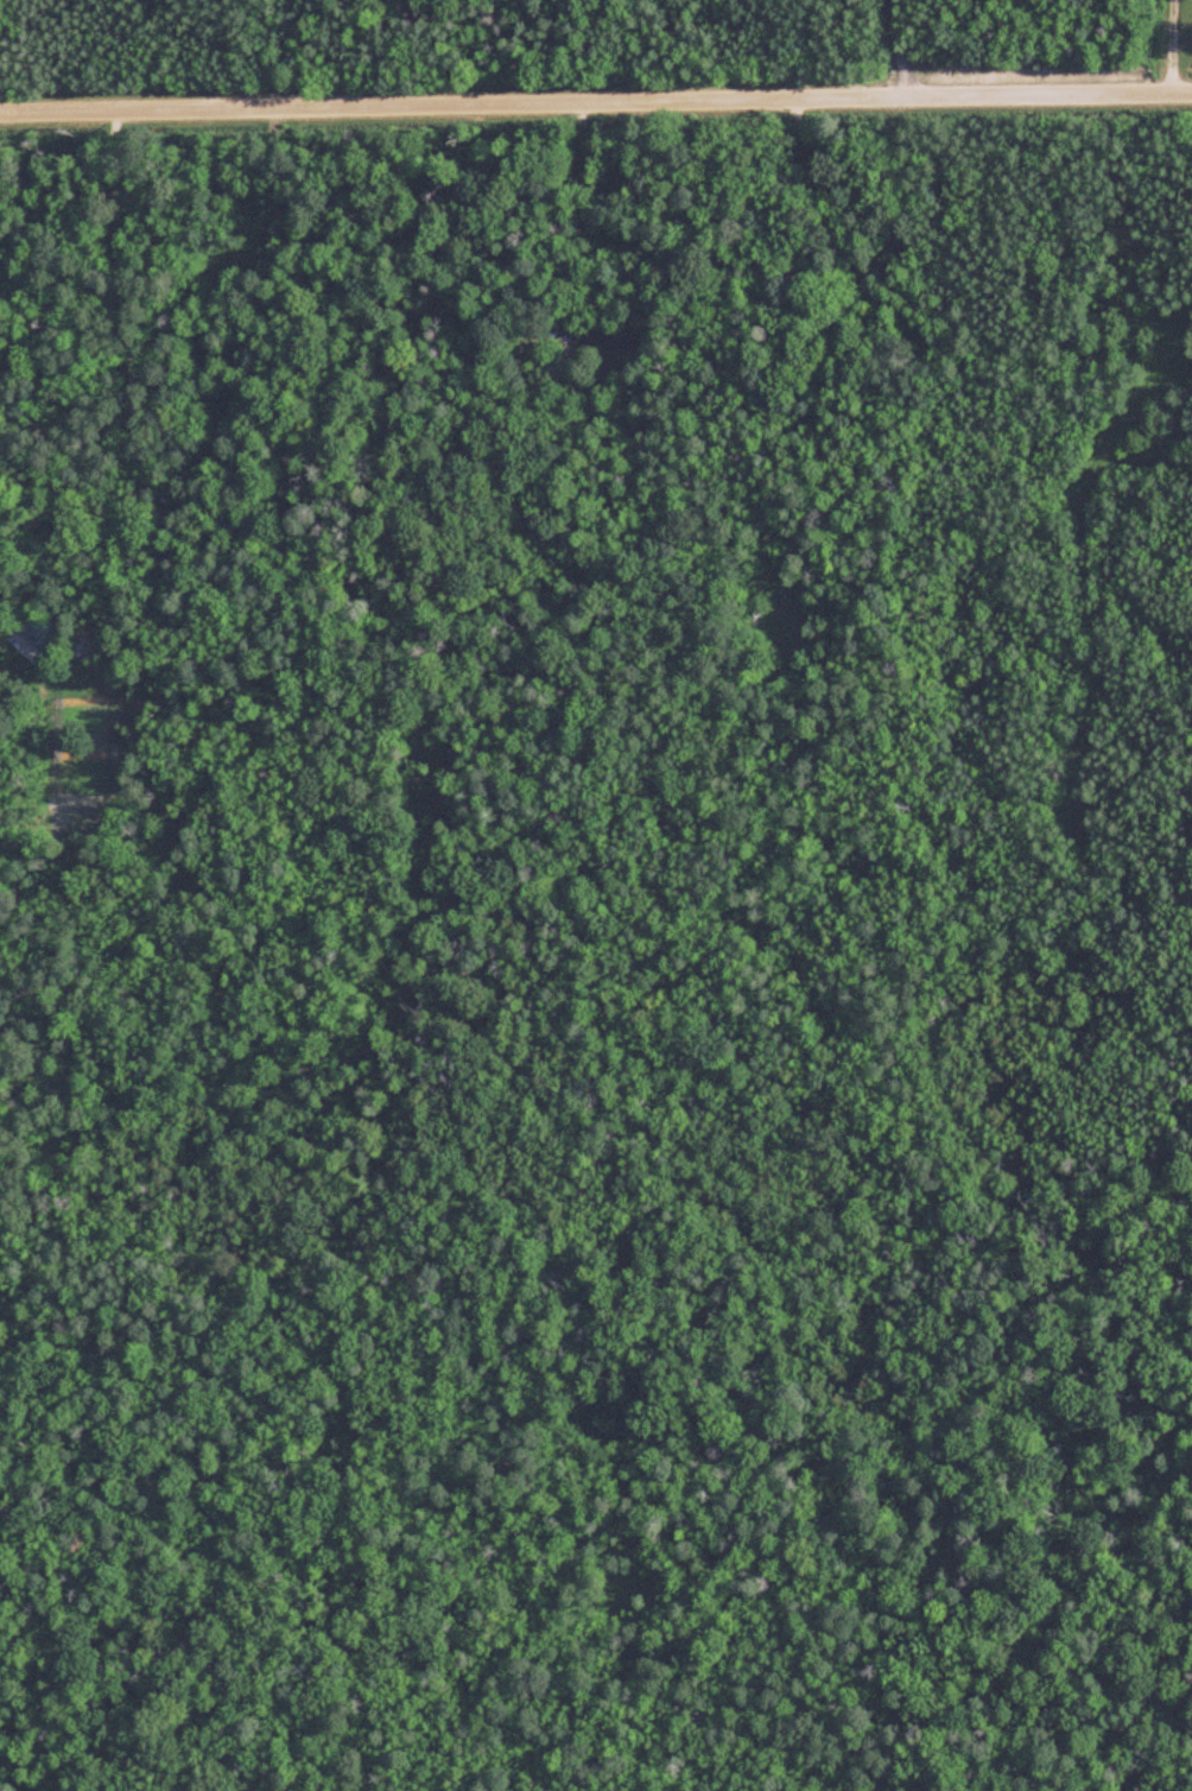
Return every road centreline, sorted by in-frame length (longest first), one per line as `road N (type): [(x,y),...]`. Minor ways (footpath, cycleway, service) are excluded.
road 1 (residential): [(0,114),(1191,92)]

